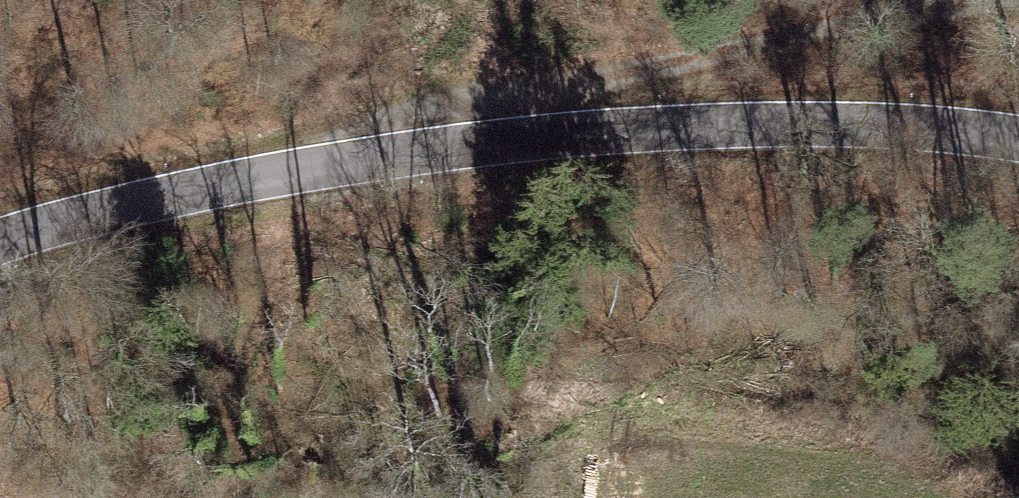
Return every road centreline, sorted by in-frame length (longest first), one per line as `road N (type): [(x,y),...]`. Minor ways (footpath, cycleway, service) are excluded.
road 1 (tertiary): [(0,244),(133,196),(562,124),(929,125),(1018,144)]
road 2 (track): [(928,0),(412,104),(380,154)]

